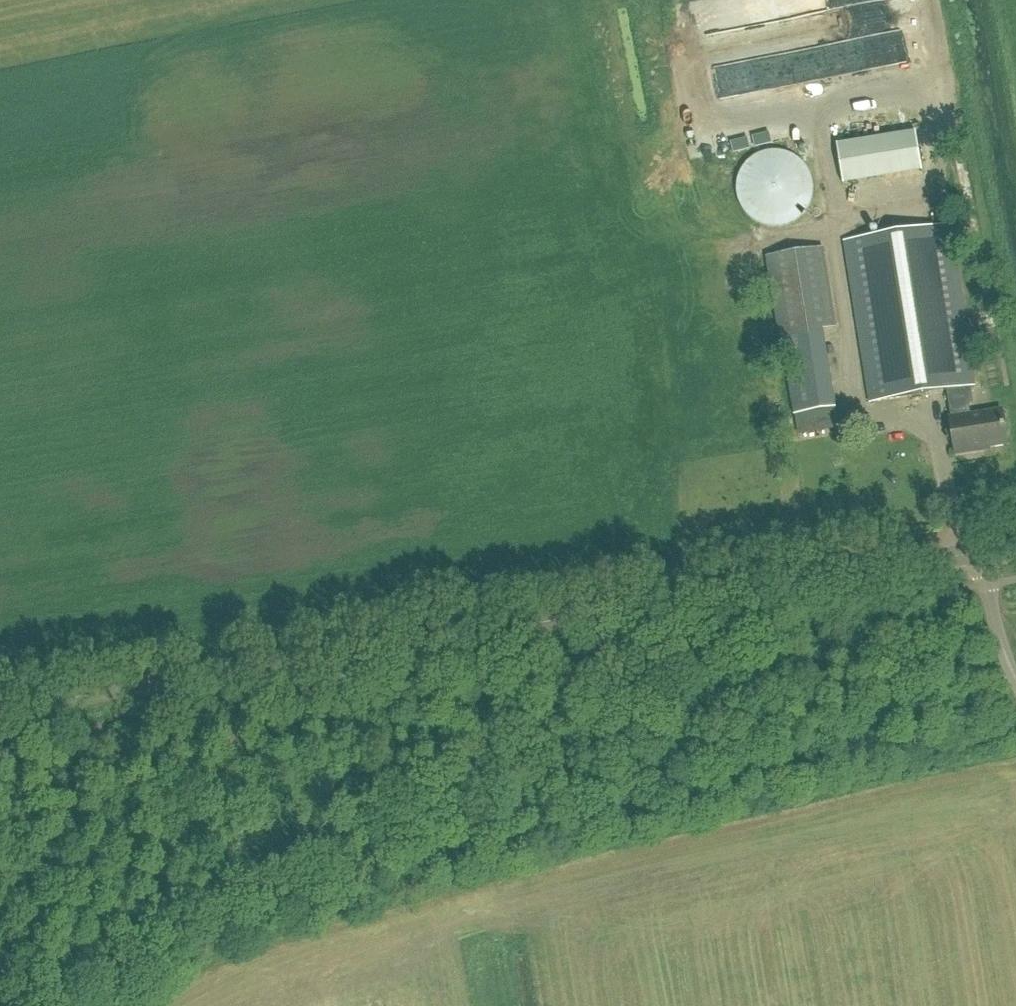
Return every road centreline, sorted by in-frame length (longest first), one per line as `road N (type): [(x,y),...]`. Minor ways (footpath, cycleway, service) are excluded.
road 1 (tertiary): [(0,712),(982,554)]
road 2 (unclassified): [(1015,686),(982,554)]

